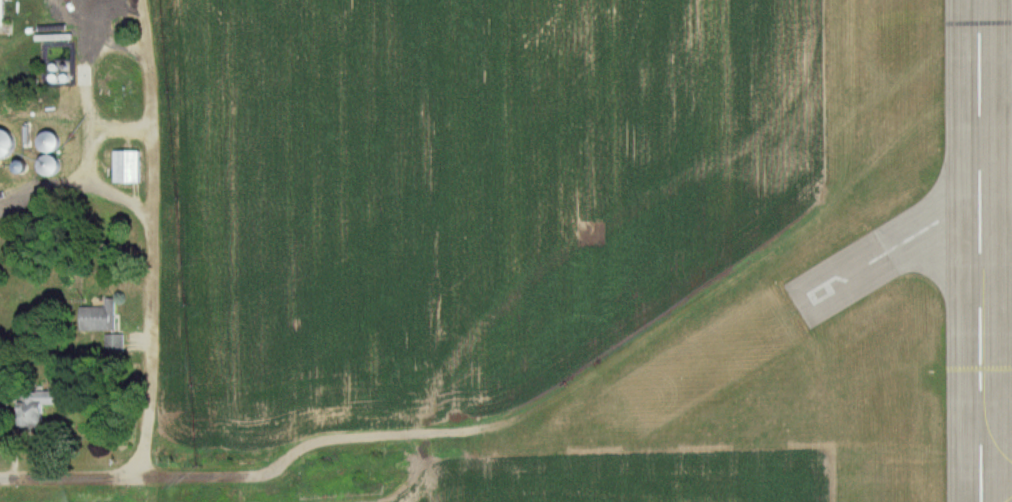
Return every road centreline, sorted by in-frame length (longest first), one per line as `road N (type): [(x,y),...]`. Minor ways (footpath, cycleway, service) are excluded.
road 1 (residential): [(147,480),(155,131),(140,0)]
road 2 (residential): [(0,480),(278,475),(288,455),(311,442),(406,439)]

